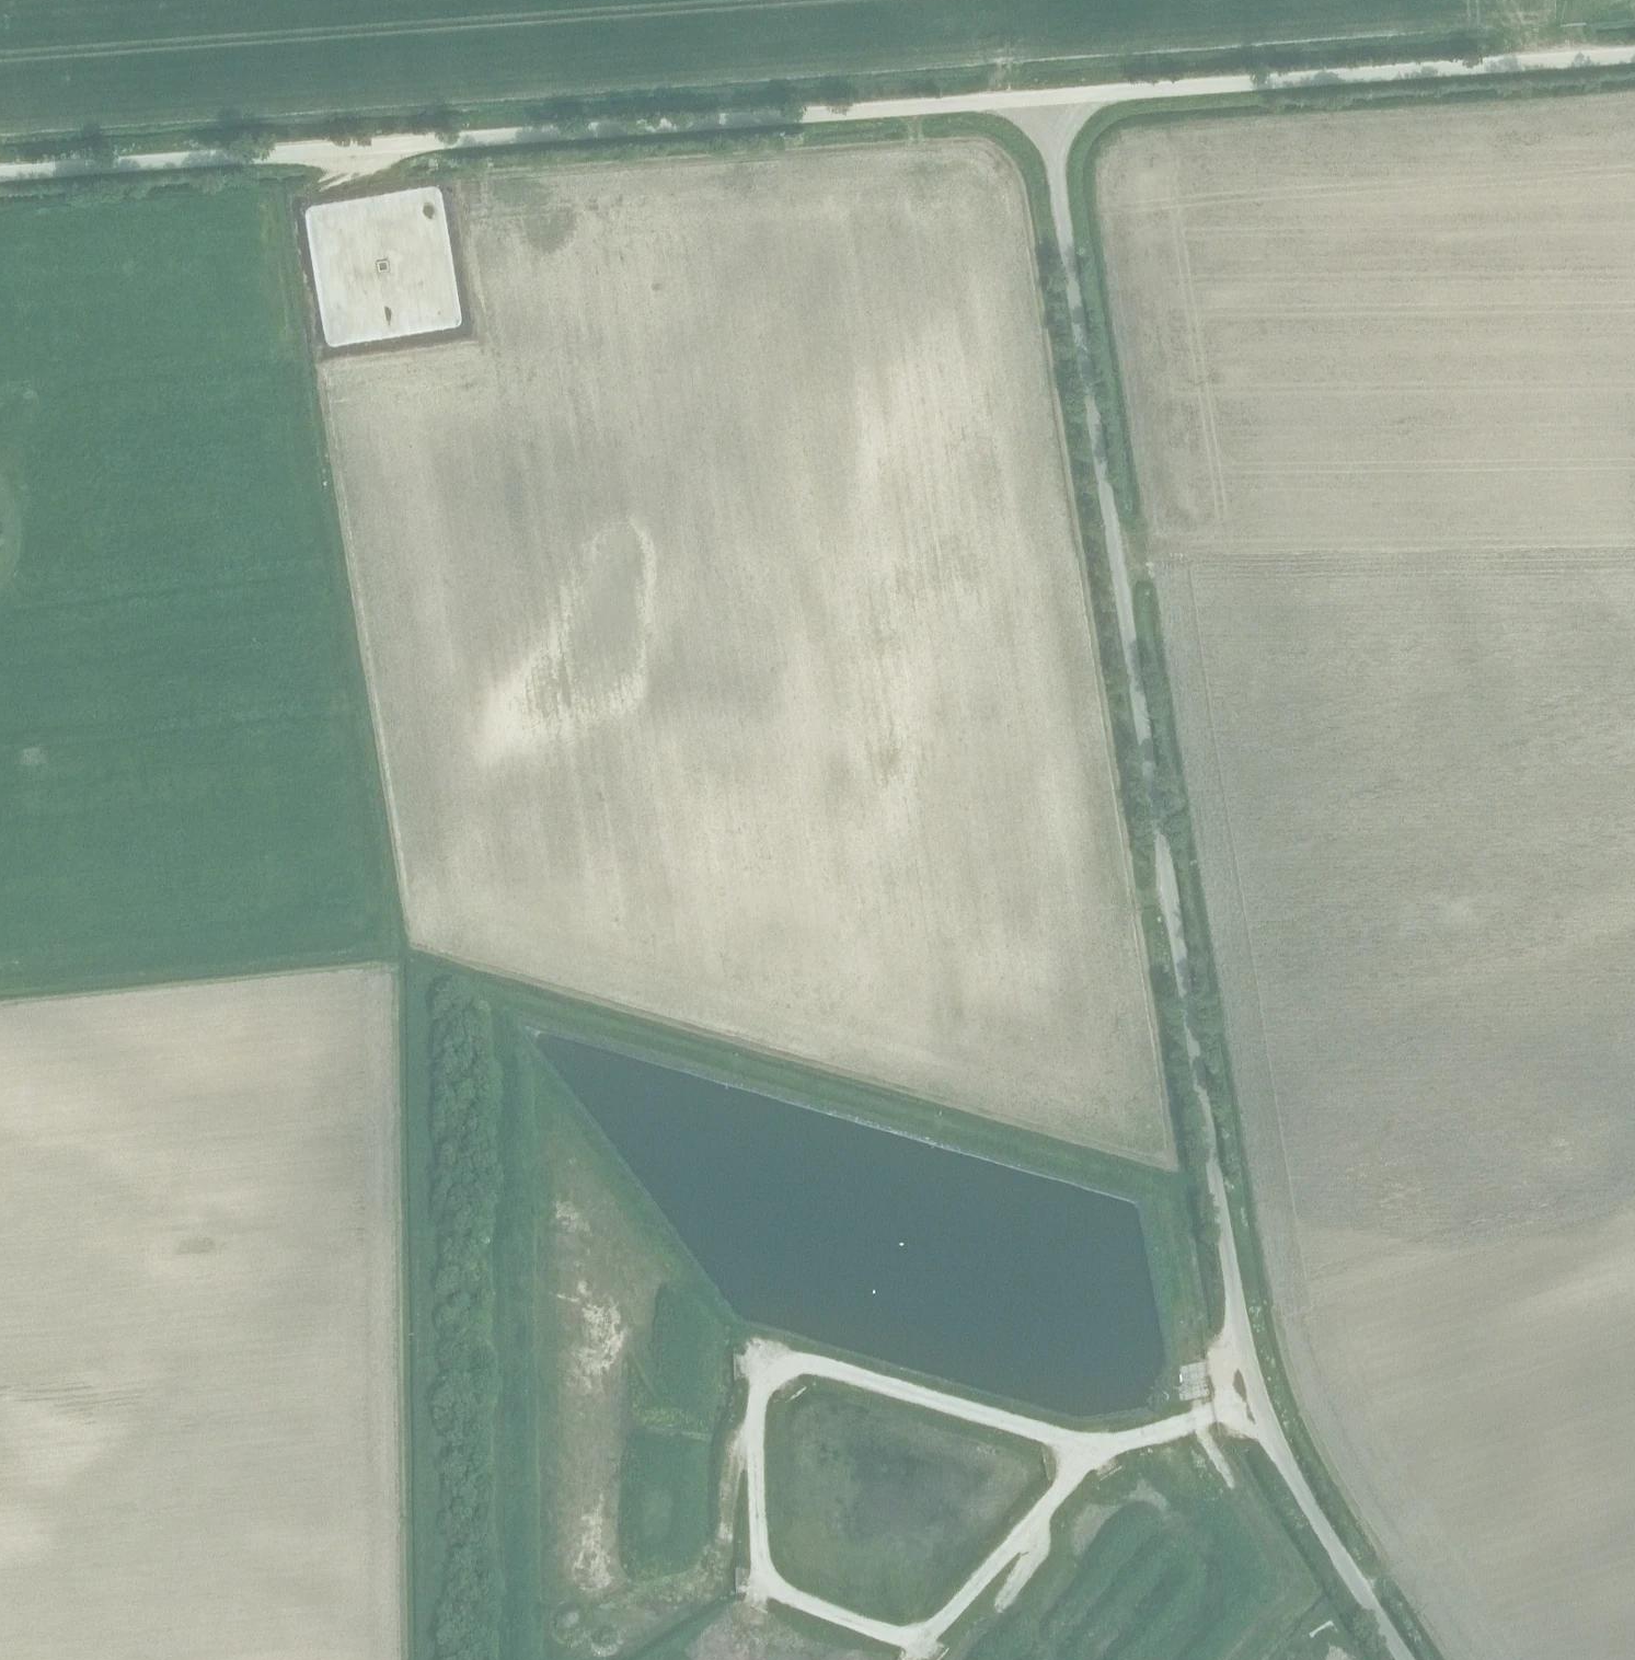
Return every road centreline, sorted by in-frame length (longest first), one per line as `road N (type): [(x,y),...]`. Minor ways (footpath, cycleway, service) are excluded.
road 1 (unclassified): [(1404,1659),(1250,1395),(1046,95)]
road 2 (unclassified): [(0,171),(1046,95)]
road 3 (track): [(1250,1395),(1098,1444),(811,1360),(776,1368),(758,1390),(757,1558),(766,1577),(898,1636),(916,1636),(938,1619)]
road 4 (unclassified): [(1046,95),(1634,52)]
road 5 (track): [(1243,1362),(1199,1367),(1002,1303)]
road 6 (track): [(938,1619),(1098,1444)]

